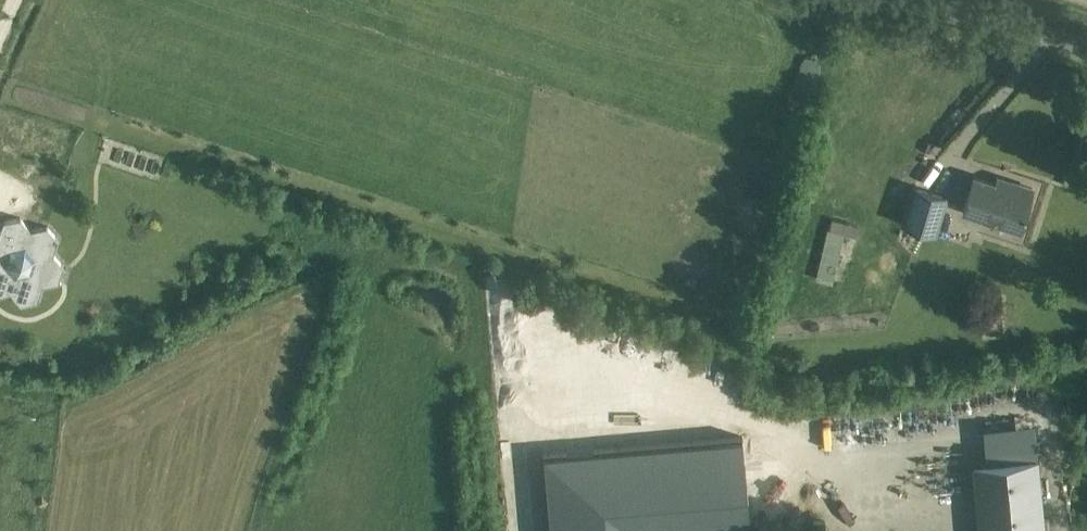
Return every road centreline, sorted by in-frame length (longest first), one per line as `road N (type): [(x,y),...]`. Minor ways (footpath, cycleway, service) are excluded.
road 1 (unclassified): [(1086,39),(944,0)]

